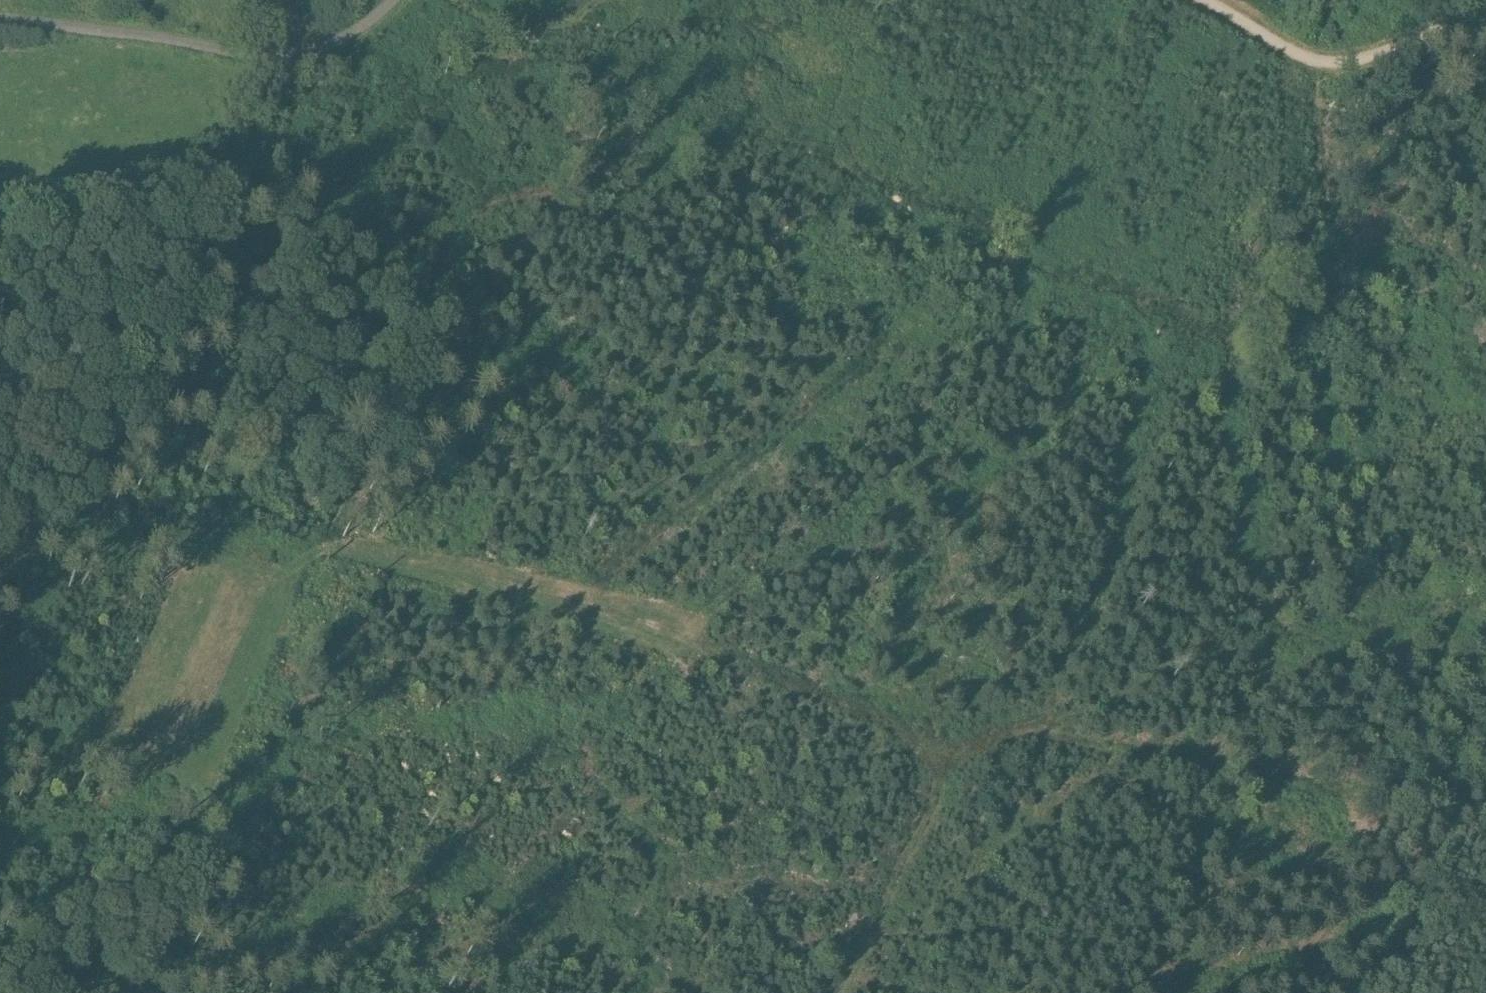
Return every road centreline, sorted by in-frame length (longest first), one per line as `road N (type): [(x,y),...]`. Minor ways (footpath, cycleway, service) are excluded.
road 1 (track): [(0,556),(80,542),(152,371),(326,215)]
road 2 (track): [(0,19),(276,55),(339,41),(394,0)]
road 3 (track): [(1485,14),(1336,64),(1312,59),(1208,0)]

